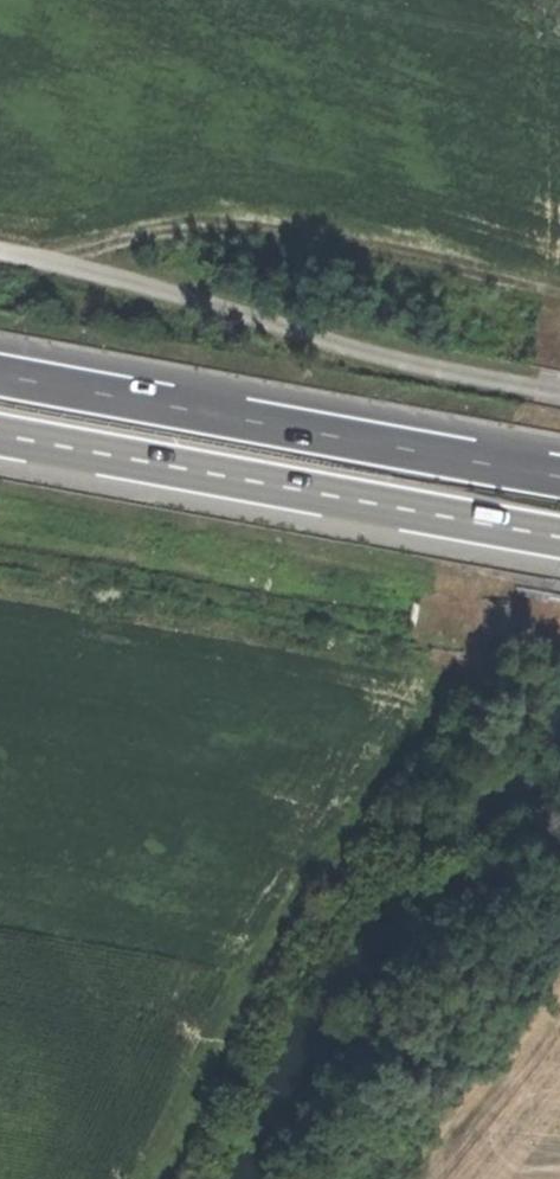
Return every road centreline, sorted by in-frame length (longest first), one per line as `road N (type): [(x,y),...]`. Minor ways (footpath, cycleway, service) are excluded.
road 1 (trunk): [(0,436),(559,539)]
road 2 (trunk): [(559,474),(0,372)]
road 3 (track): [(39,260),(124,239),(192,235),(559,291)]

